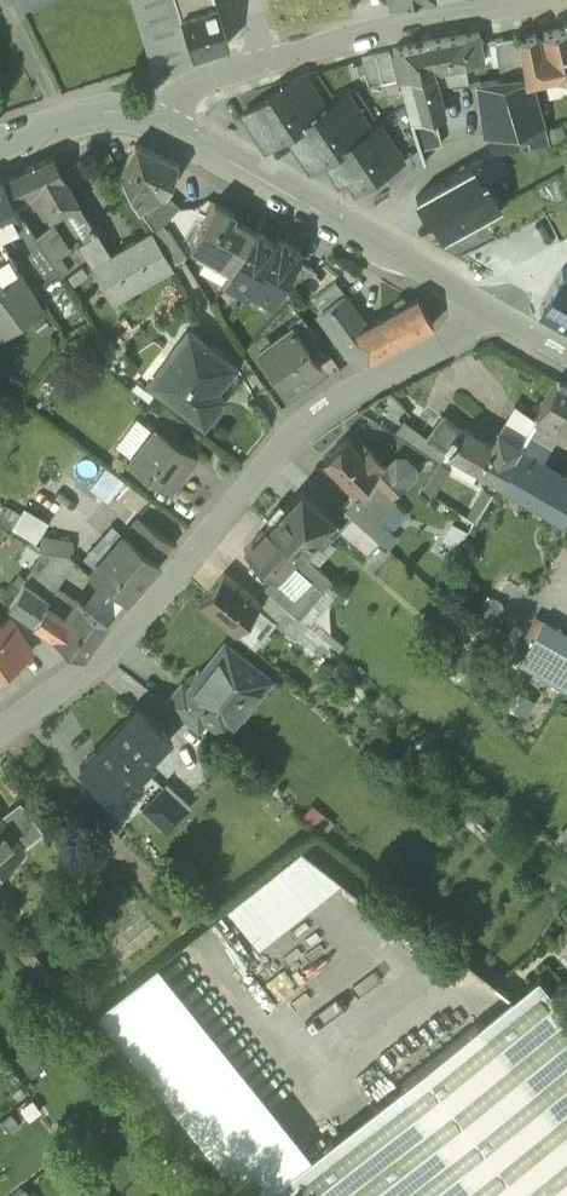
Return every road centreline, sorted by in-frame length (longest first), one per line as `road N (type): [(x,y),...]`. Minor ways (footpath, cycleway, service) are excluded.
road 1 (residential): [(494,314),(349,397),(290,442),(139,623),(0,738)]
road 2 (tertiary): [(162,123),(494,314)]
road 3 (residential): [(265,63),(566,3)]
road 4 (tertiary): [(0,147),(118,113),(162,123)]
road 5 (residential): [(162,123),(183,91),(265,63)]

